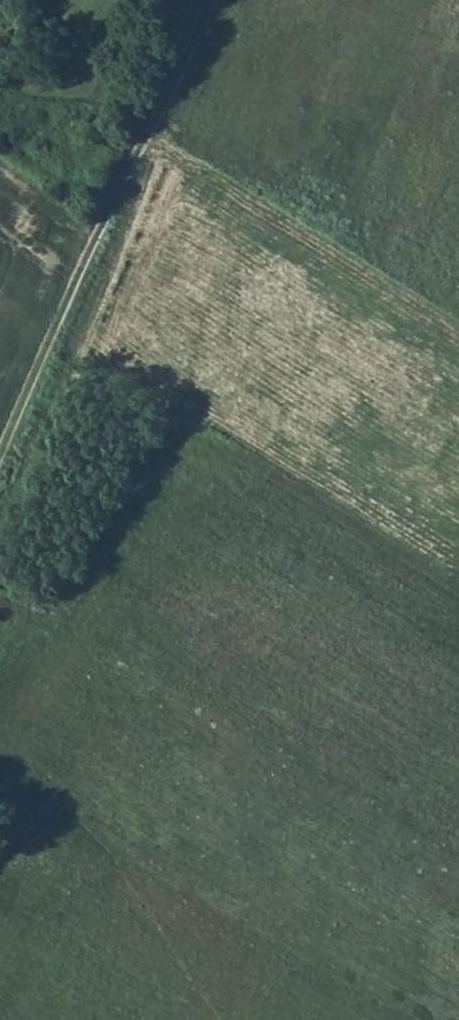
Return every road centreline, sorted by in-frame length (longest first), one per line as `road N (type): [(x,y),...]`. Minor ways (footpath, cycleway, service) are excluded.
road 1 (track): [(206,0),(0,454)]

